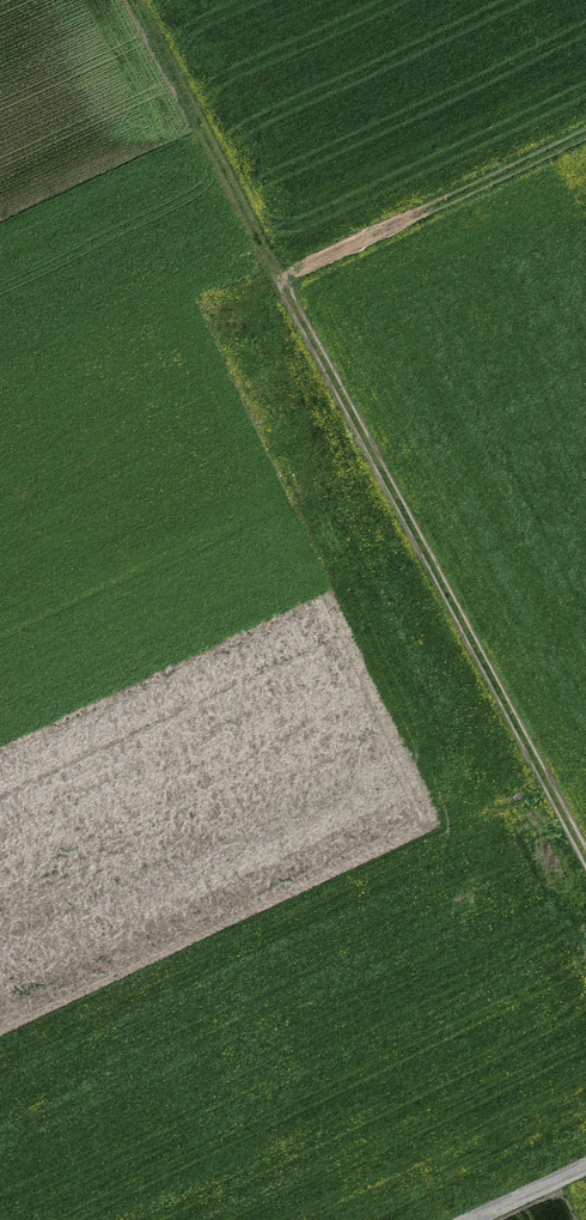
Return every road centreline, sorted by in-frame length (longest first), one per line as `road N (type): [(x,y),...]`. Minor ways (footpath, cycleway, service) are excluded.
road 1 (track): [(585,863),(282,274)]
road 2 (track): [(585,131),(282,274)]
road 3 (track): [(282,274),(137,0)]
road 4 (unclassified): [(458,1219),(585,1159)]

